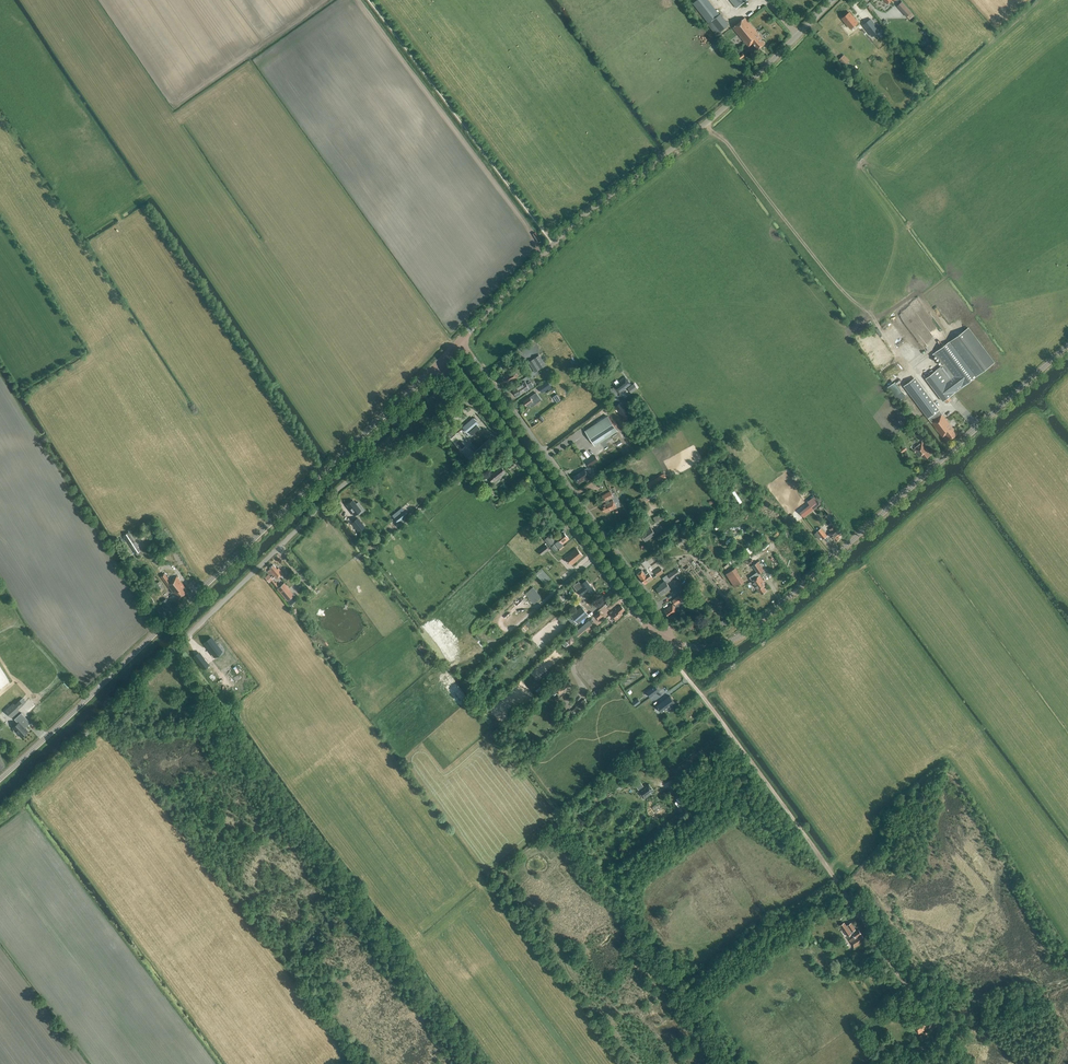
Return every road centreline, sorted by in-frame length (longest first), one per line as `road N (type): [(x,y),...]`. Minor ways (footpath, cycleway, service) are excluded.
road 1 (unclassified): [(0,816),(343,485),(411,446),(469,397)]
road 2 (tertiary): [(0,781),(437,361)]
road 3 (track): [(896,1063),(935,1037),(935,1020),(675,663)]
road 4 (tertiary): [(676,643),(716,646),(746,632),(1067,344)]
road 5 (unclassified): [(460,340),(555,242),(710,120),(831,0)]
road 6 (unclassified): [(667,639),(661,610),(460,340)]
road 7 (tertiary): [(667,639),(638,616),(469,397)]
road 8 (track): [(372,0),(555,242)]

